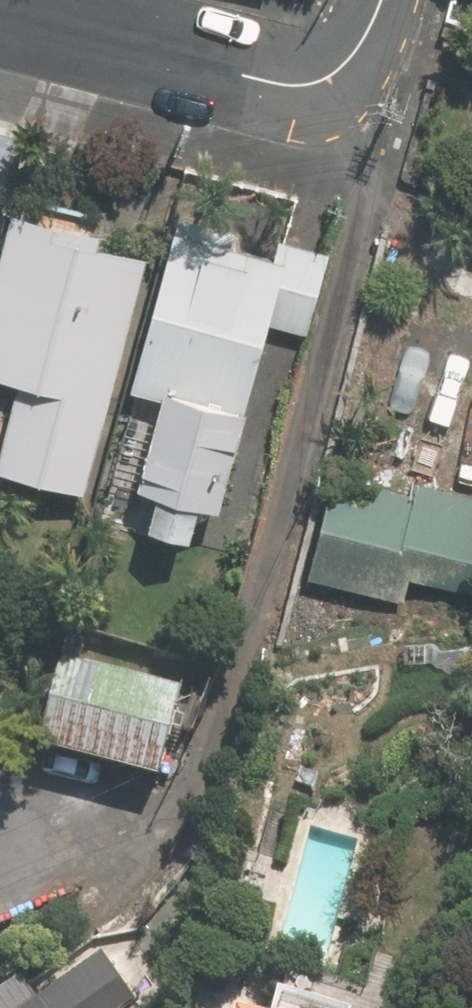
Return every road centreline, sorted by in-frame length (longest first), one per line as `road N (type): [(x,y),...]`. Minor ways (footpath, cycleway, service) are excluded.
road 1 (residential): [(322,82),(283,89),(0,15)]

